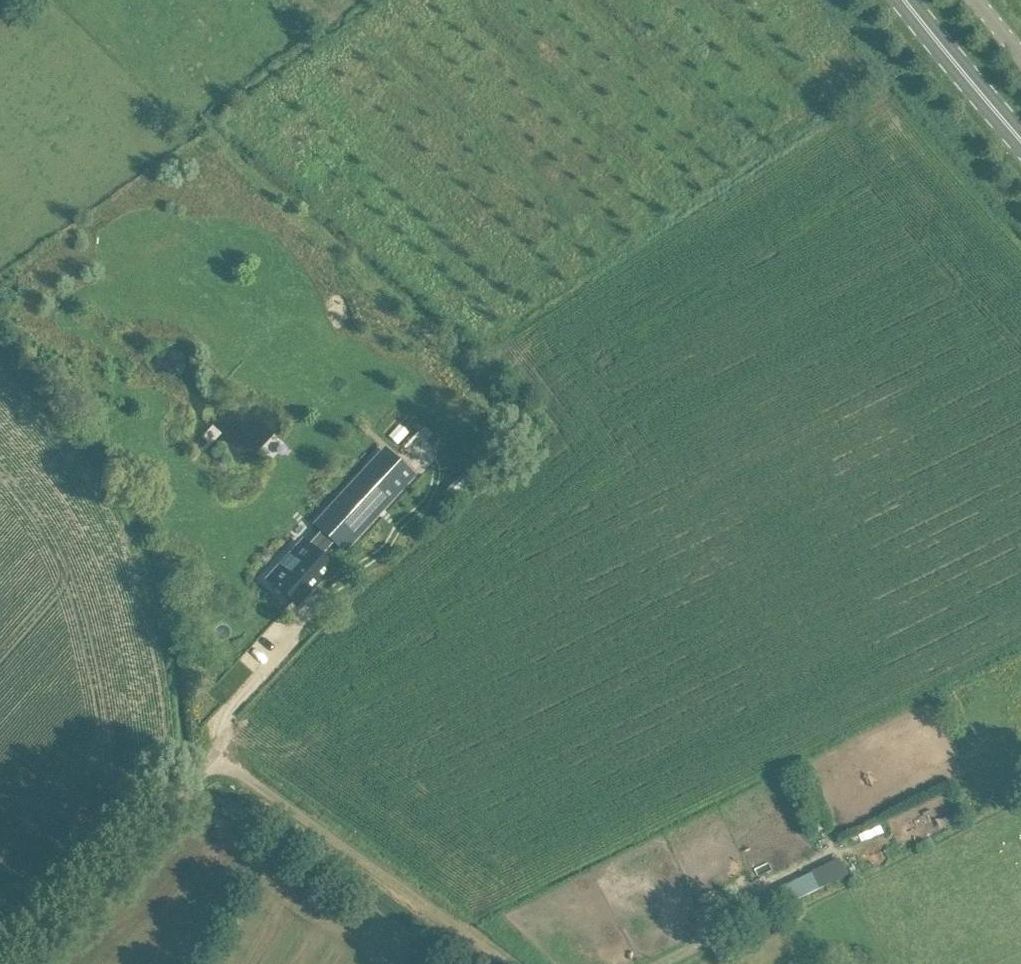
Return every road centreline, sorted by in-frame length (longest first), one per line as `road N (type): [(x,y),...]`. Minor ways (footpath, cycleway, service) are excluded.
road 1 (unclassified): [(17,963),(171,790),(207,763),(245,767),(524,963)]
road 2 (secondary): [(1020,136),(907,0)]

